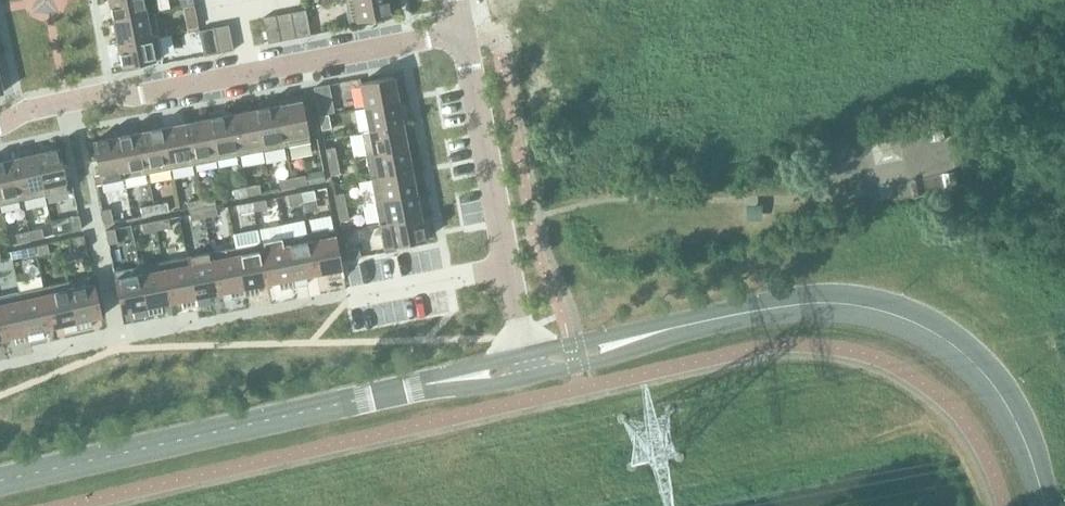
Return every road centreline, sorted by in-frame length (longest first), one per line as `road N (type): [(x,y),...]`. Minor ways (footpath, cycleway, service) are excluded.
road 1 (tertiary): [(1047,505),(1038,464),(999,387),(946,335),(873,306),(790,304),(533,365)]
road 2 (tertiary): [(0,486),(533,365)]
road 3 (residential): [(0,125),(24,110),(68,101),(114,92),(143,97),(422,43)]
road 4 (residential): [(346,295),(441,277),(464,253),(422,43)]
road 5 (residential): [(533,365),(463,36)]

